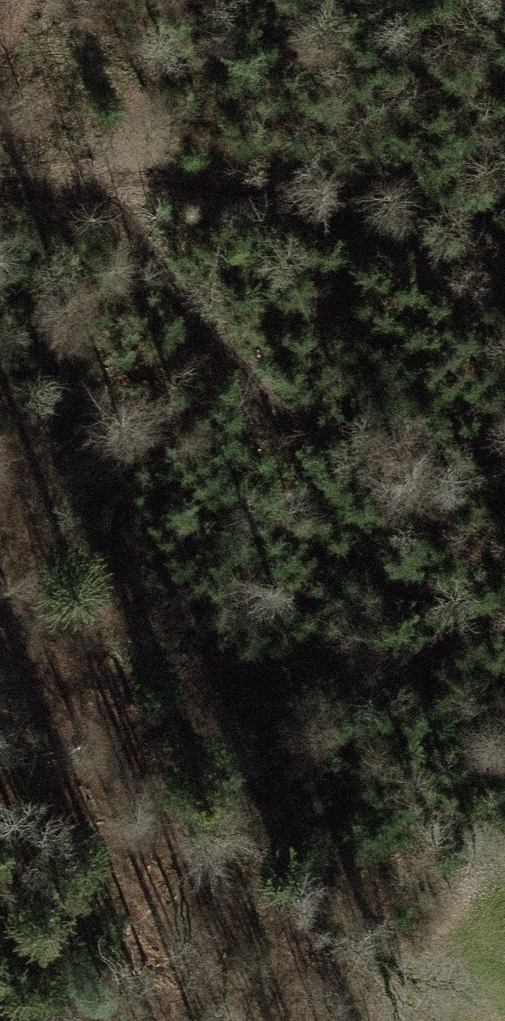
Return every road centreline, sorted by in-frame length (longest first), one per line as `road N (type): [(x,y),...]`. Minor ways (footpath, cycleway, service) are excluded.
road 1 (track): [(504,594),(461,624),(437,623),(404,597),(158,262),(121,180)]
road 2 (track): [(0,194),(121,180),(221,184),(287,198),(504,274)]
road 3 (track): [(0,660),(225,778)]
road 4 (track): [(0,66),(60,54),(113,75),(133,116),(121,180)]

